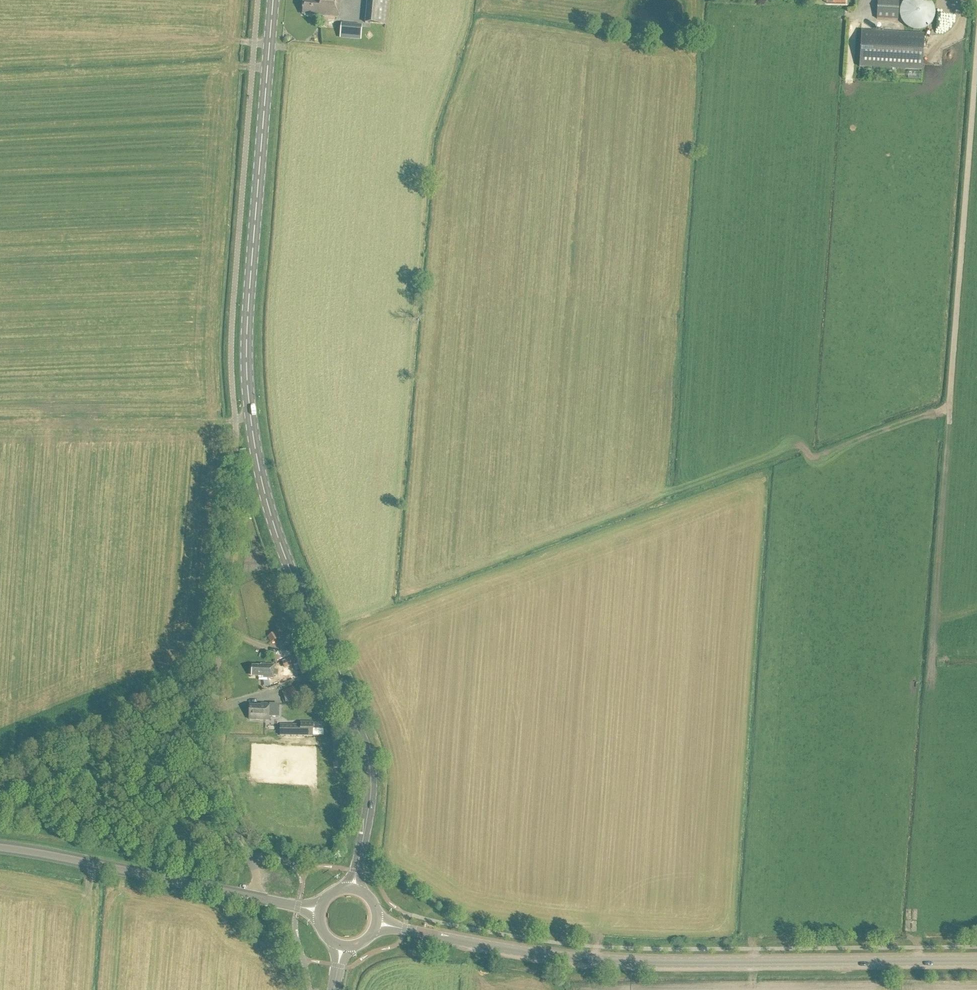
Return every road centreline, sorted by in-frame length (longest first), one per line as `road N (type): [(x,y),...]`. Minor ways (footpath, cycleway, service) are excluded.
road 1 (secondary): [(353,890),(370,770),(272,515),(248,414),(273,0)]
road 2 (tertiary): [(976,961),(595,960),(378,926)]
road 3 (tertiary): [(0,848),(257,899)]
road 4 (unclassified): [(257,899),(253,868),(215,778),(217,682)]

